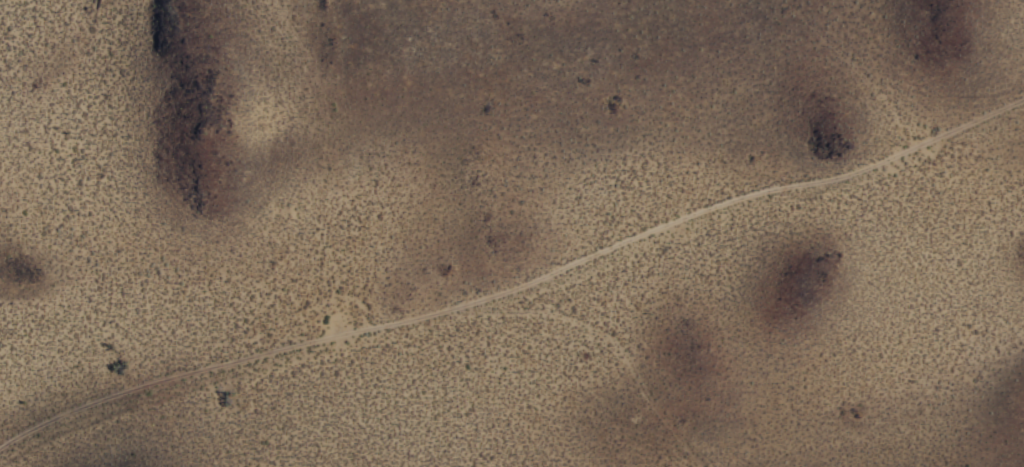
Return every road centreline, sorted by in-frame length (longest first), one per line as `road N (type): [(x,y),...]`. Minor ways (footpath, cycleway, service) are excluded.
road 1 (track): [(0,448),(152,389),(472,304),(697,215),(851,173),(1023,97)]

